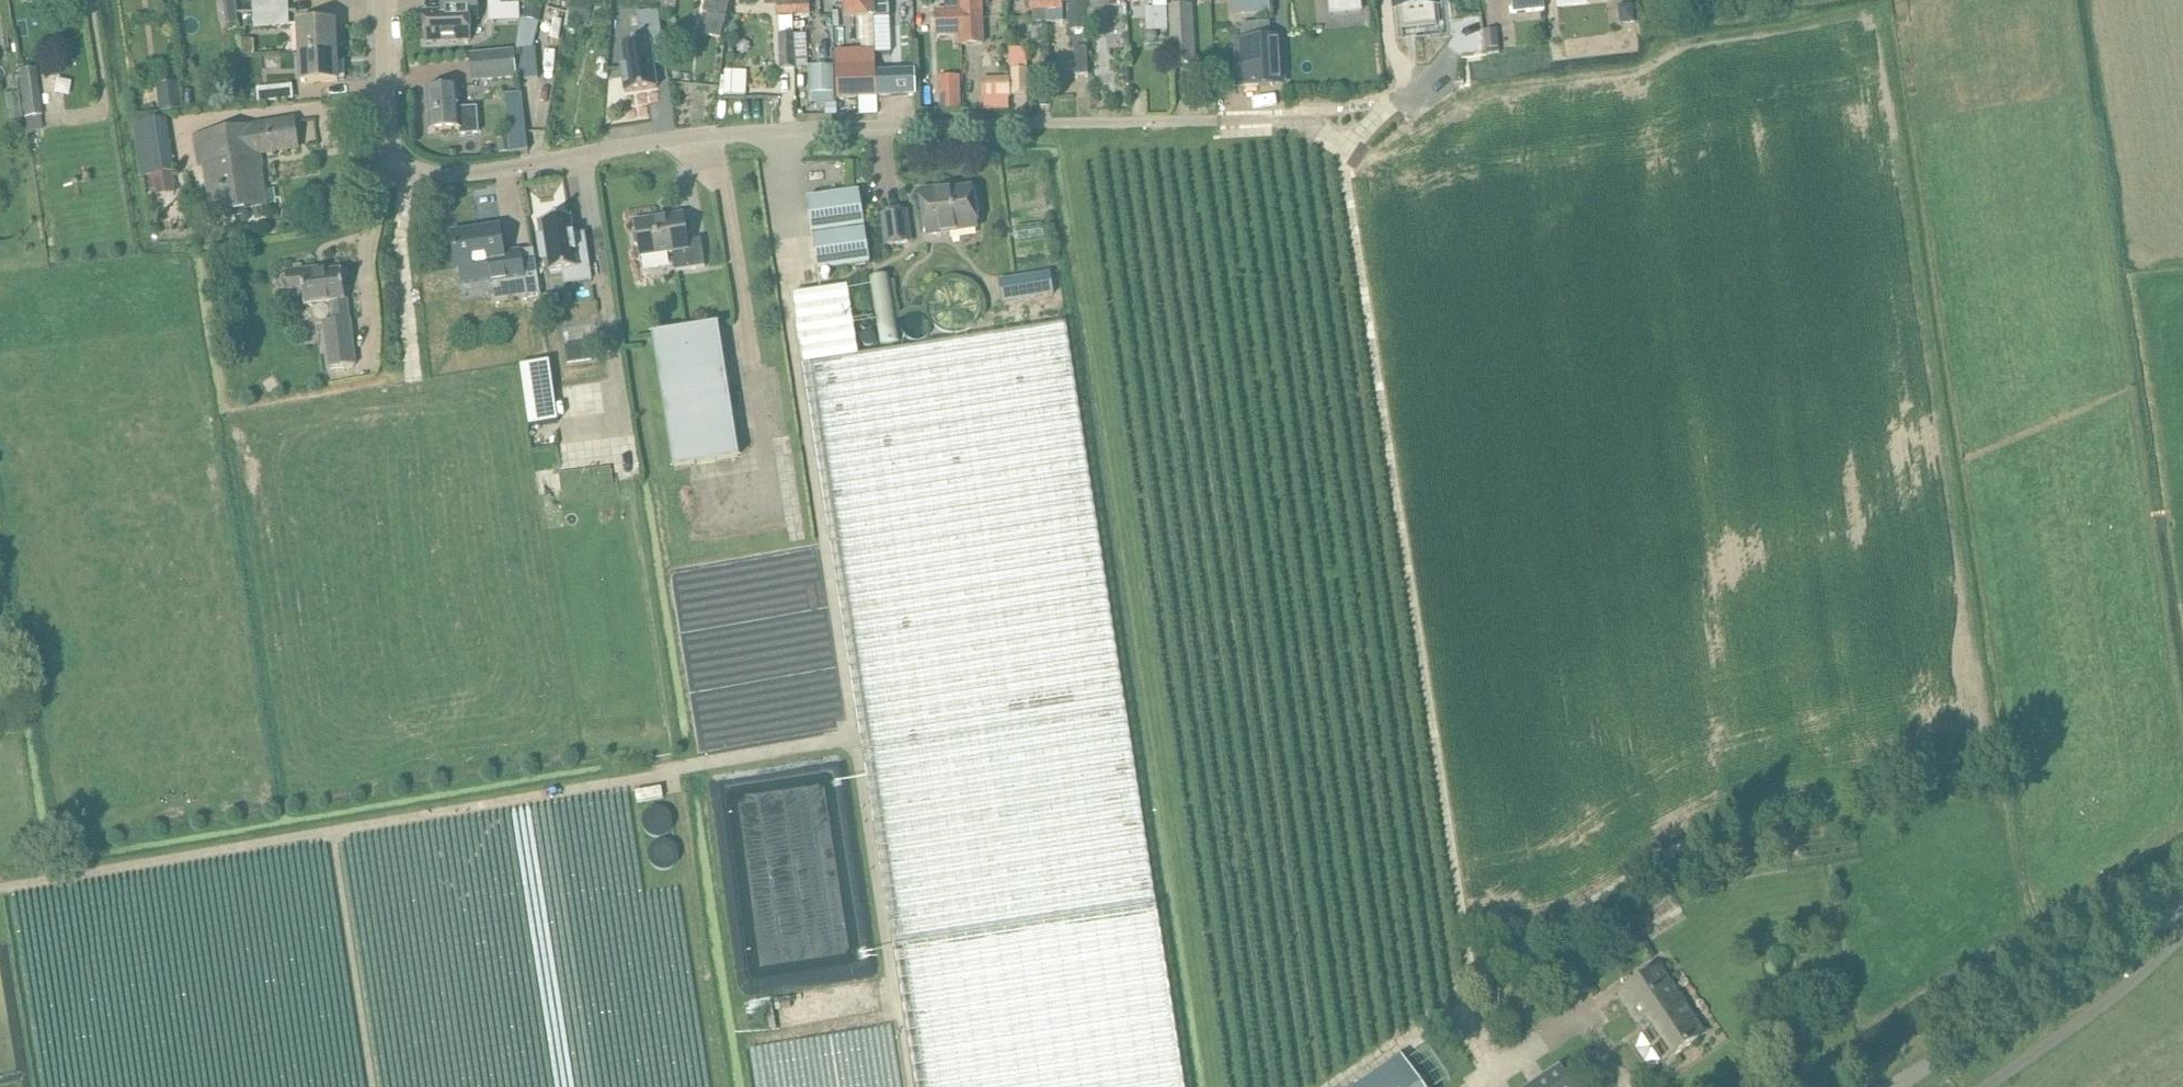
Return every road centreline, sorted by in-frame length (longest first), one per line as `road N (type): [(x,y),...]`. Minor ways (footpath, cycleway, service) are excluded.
road 1 (residential): [(1212,121),(679,137),(445,178),(405,168),(388,141),(383,0)]
road 2 (unclassified): [(1900,1086),(2182,906)]
road 3 (unclassified): [(2000,1086),(2114,1004),(2182,932)]

